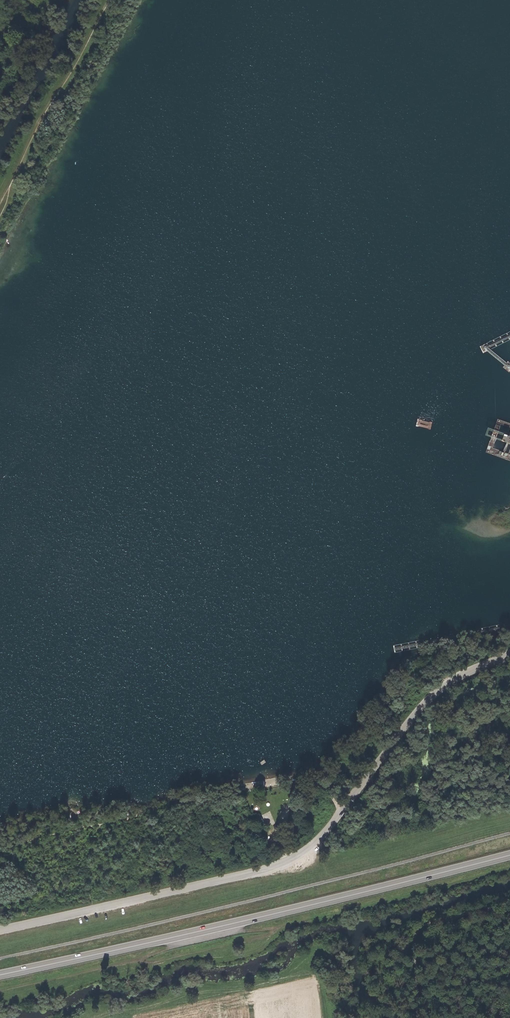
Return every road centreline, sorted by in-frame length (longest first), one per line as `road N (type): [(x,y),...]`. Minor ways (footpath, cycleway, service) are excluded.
road 1 (primary): [(509,855),(0,975)]
road 2 (track): [(110,0),(0,202)]

